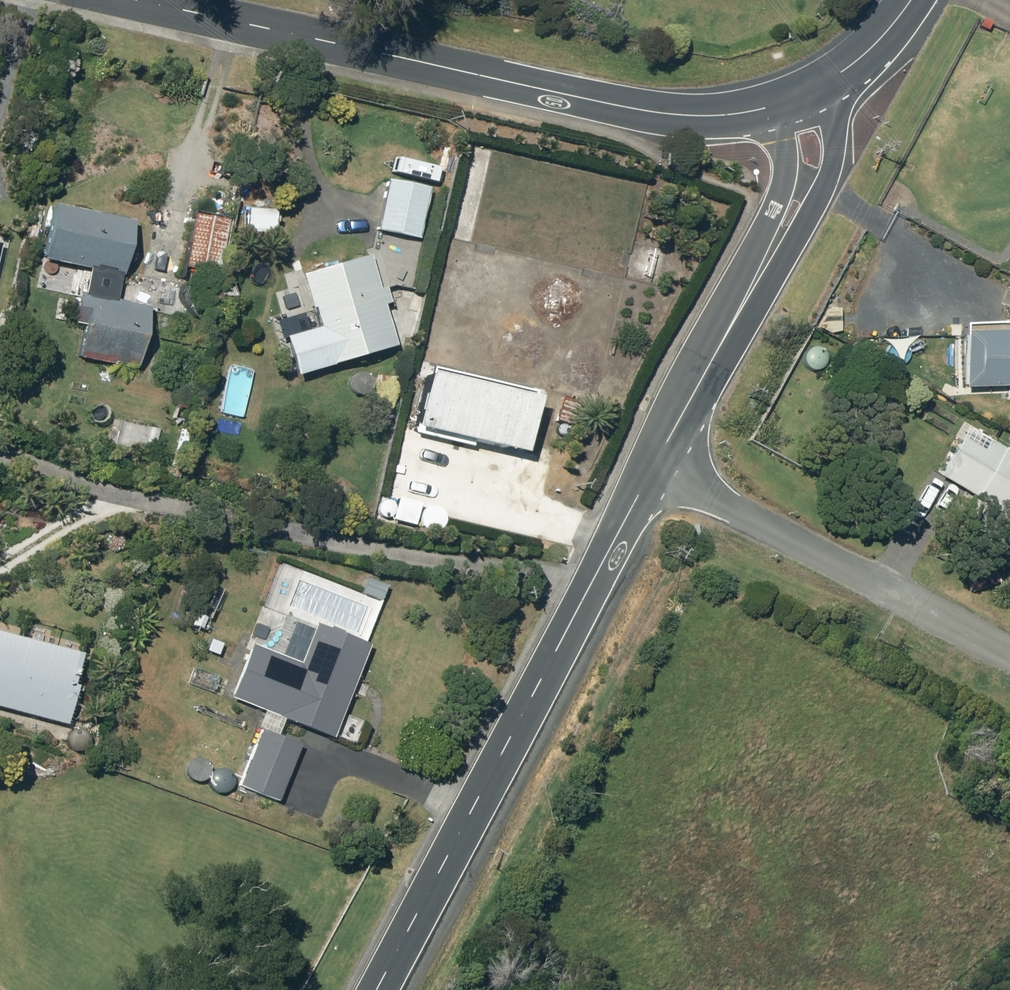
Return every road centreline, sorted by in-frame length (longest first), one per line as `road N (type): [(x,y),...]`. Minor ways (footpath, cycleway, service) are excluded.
road 1 (tertiary): [(139,0),(633,112),(768,109)]
road 2 (tertiary): [(655,465),(375,989)]
road 3 (residential): [(1009,654),(655,465)]
road 4 (tertiary): [(821,86),(836,128),(823,193),(736,315)]
road 5 (tertiary): [(736,315),(783,176),(768,109)]
road 6 (tertiary): [(736,315),(655,465)]
road 7 (secondary): [(821,86),(871,49),(909,0)]

